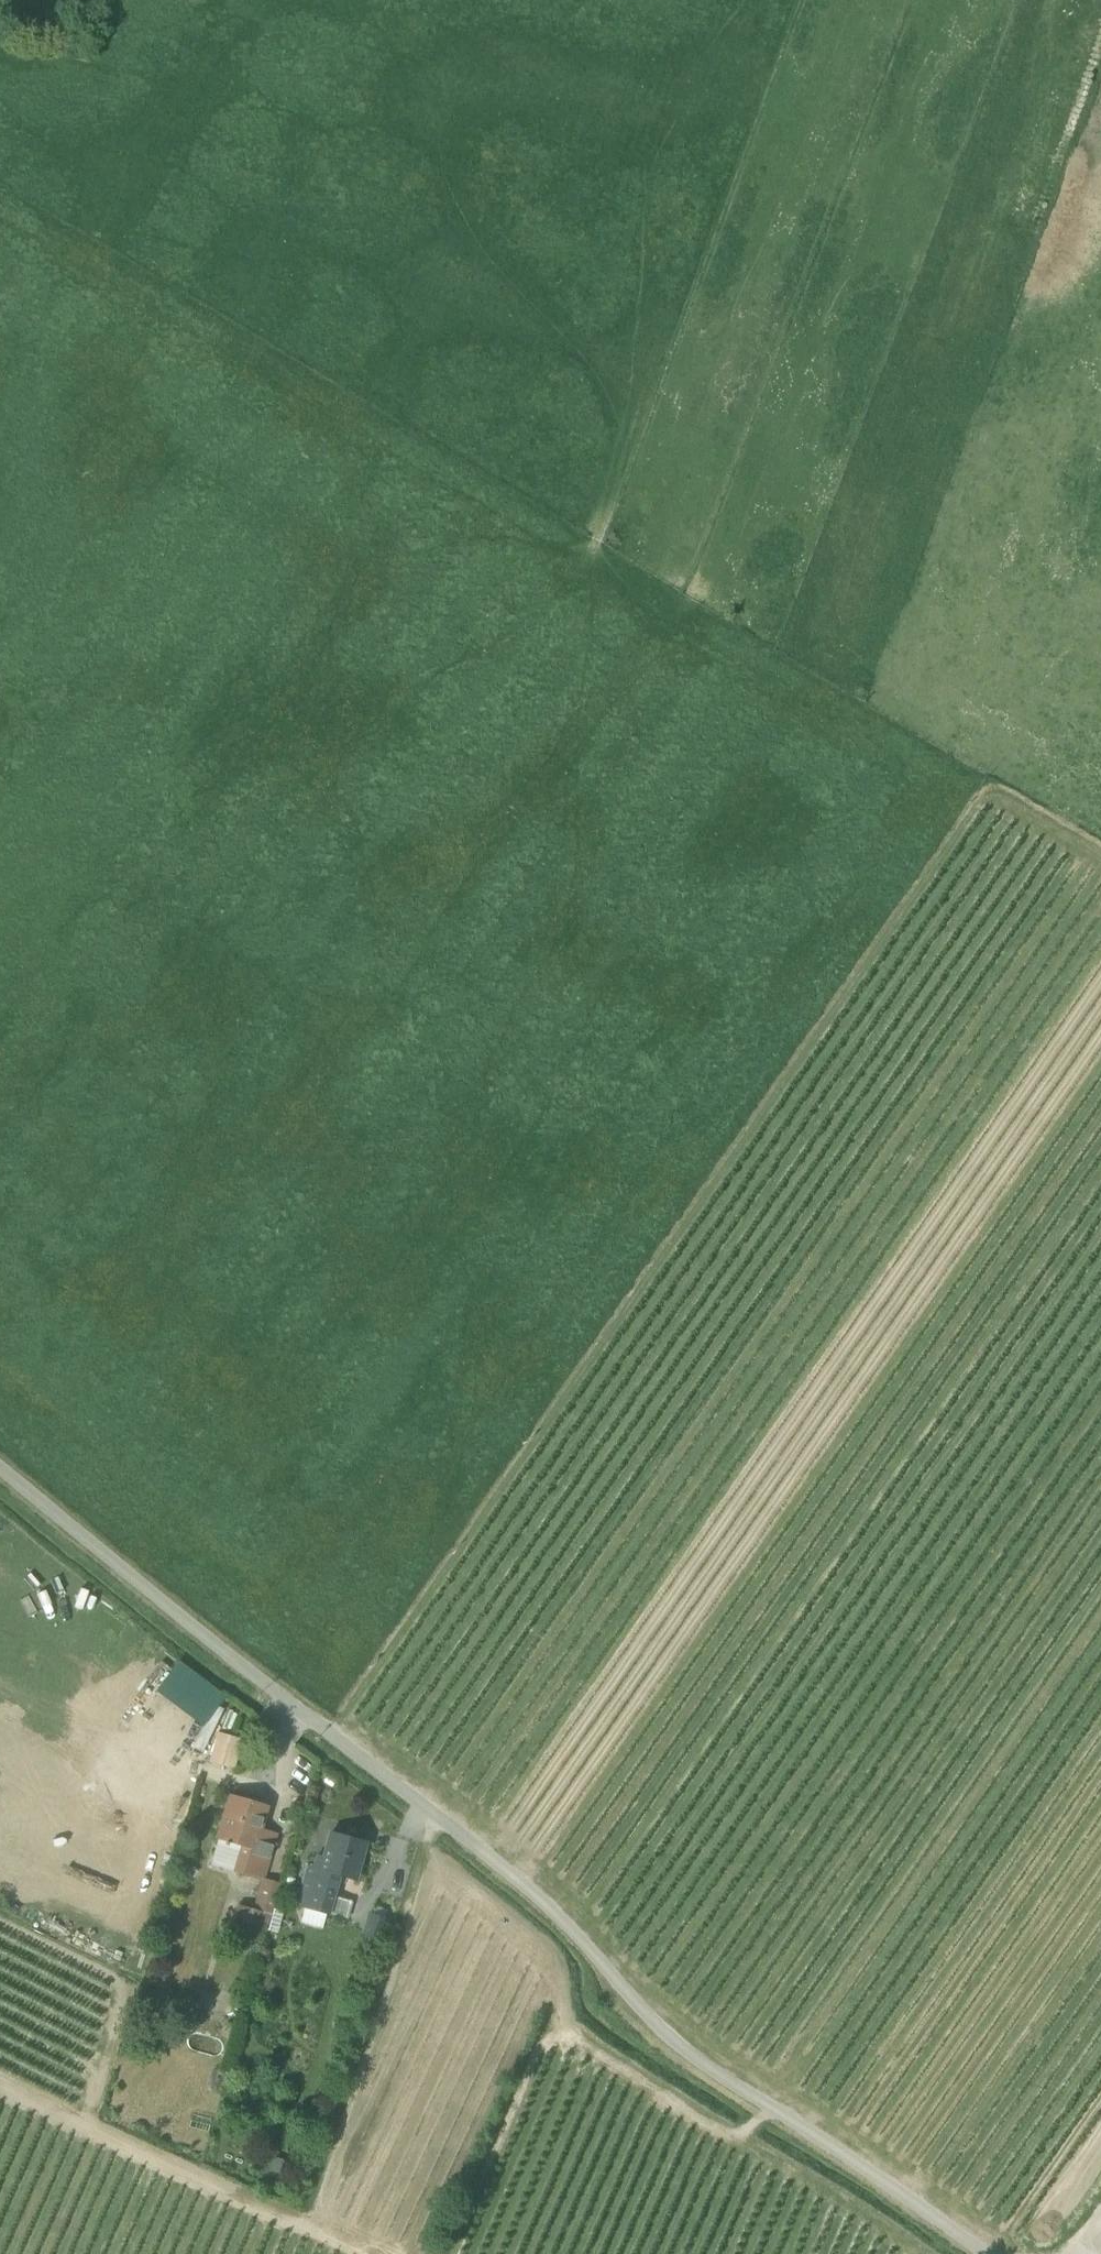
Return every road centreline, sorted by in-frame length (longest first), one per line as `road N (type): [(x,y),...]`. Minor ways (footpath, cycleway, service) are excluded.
road 1 (residential): [(980,2253),(688,2058),(533,1899),(243,1674),(0,1469)]

